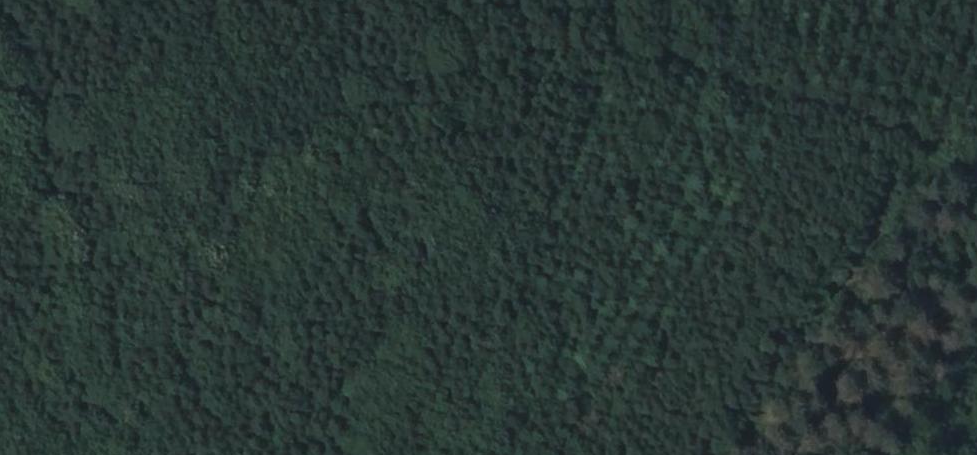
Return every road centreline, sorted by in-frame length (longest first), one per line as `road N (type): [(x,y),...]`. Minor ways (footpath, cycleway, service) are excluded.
road 1 (track): [(976,183),(836,119),(628,51),(523,47),(331,98),(94,233),(0,309)]

